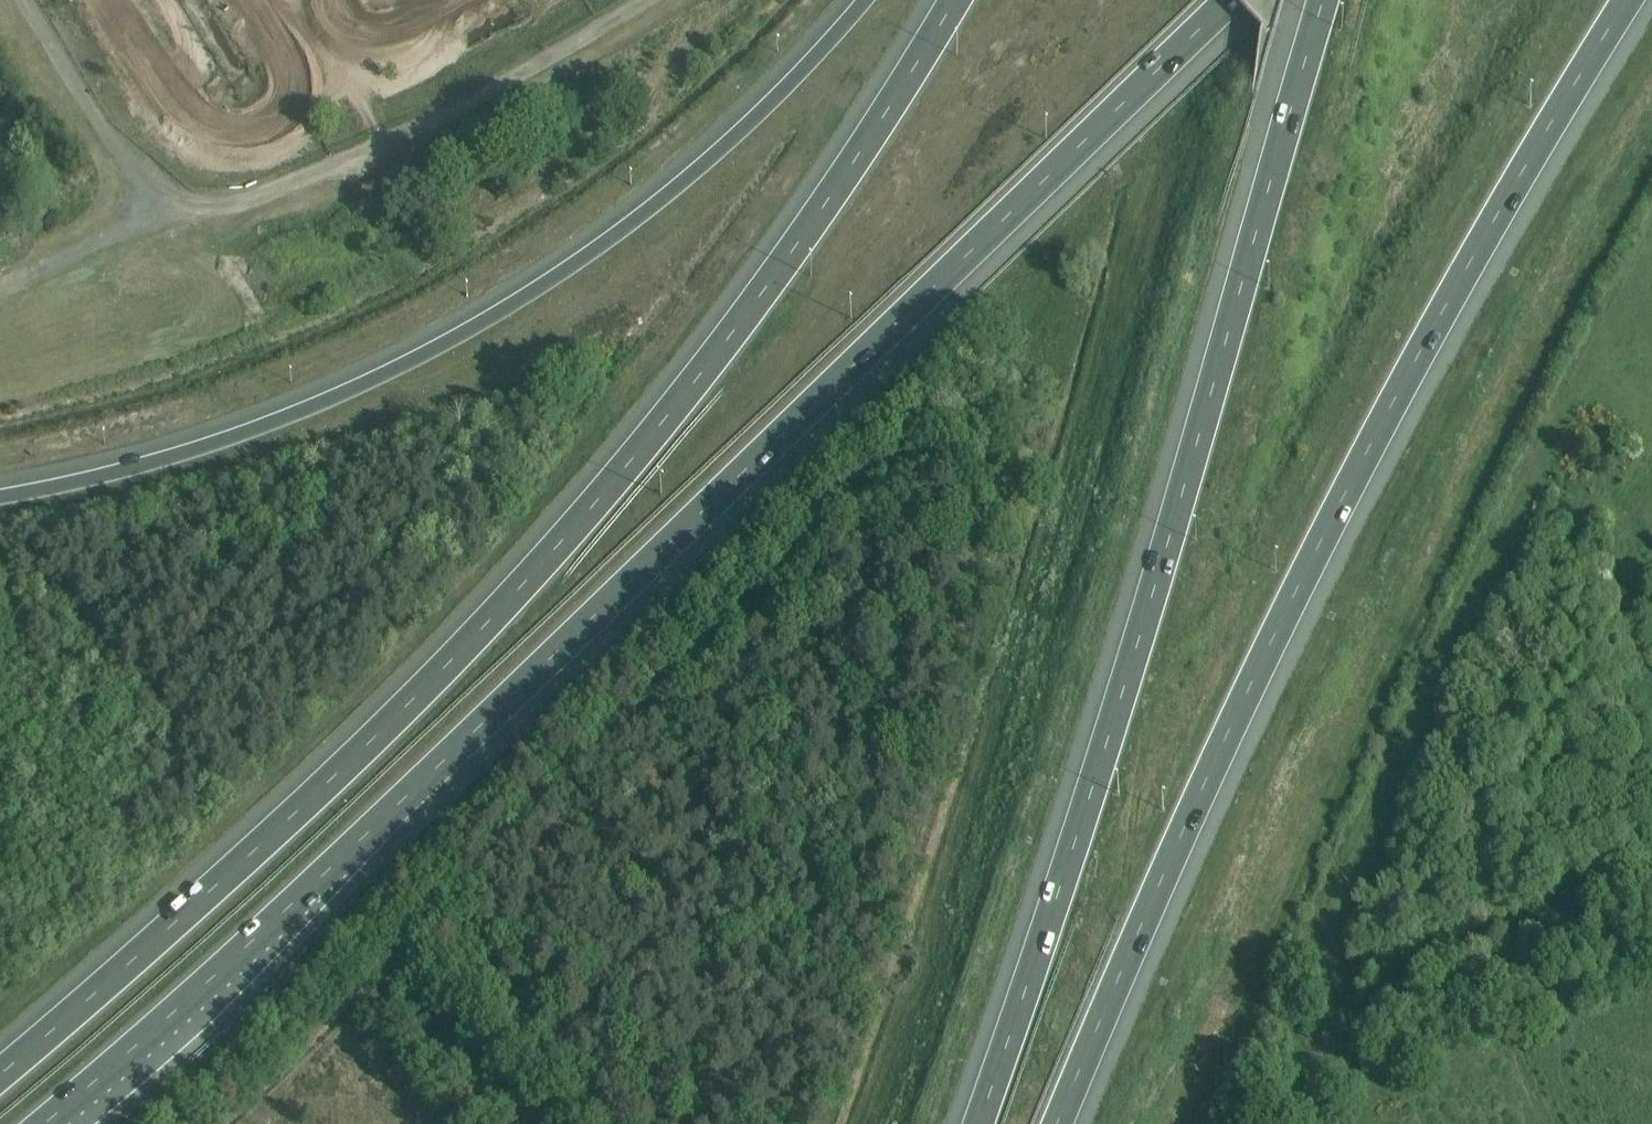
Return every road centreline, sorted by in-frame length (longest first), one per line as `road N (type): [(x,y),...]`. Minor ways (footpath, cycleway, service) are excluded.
road 1 (motorway): [(44,1123),(350,853),(1229,0)]
road 2 (motorway): [(957,0),(792,250),(661,427),(485,631),(302,808),(0,1074)]
road 3 (motorway): [(1057,1123),(1232,723),(1363,460),(1490,223),(1629,0)]
road 4 (motorway): [(1319,0),(1168,540),(972,1123)]
road 5 (motorway): [(867,0),(771,103),(643,219),(498,317),(355,391),(159,462),(0,501)]

